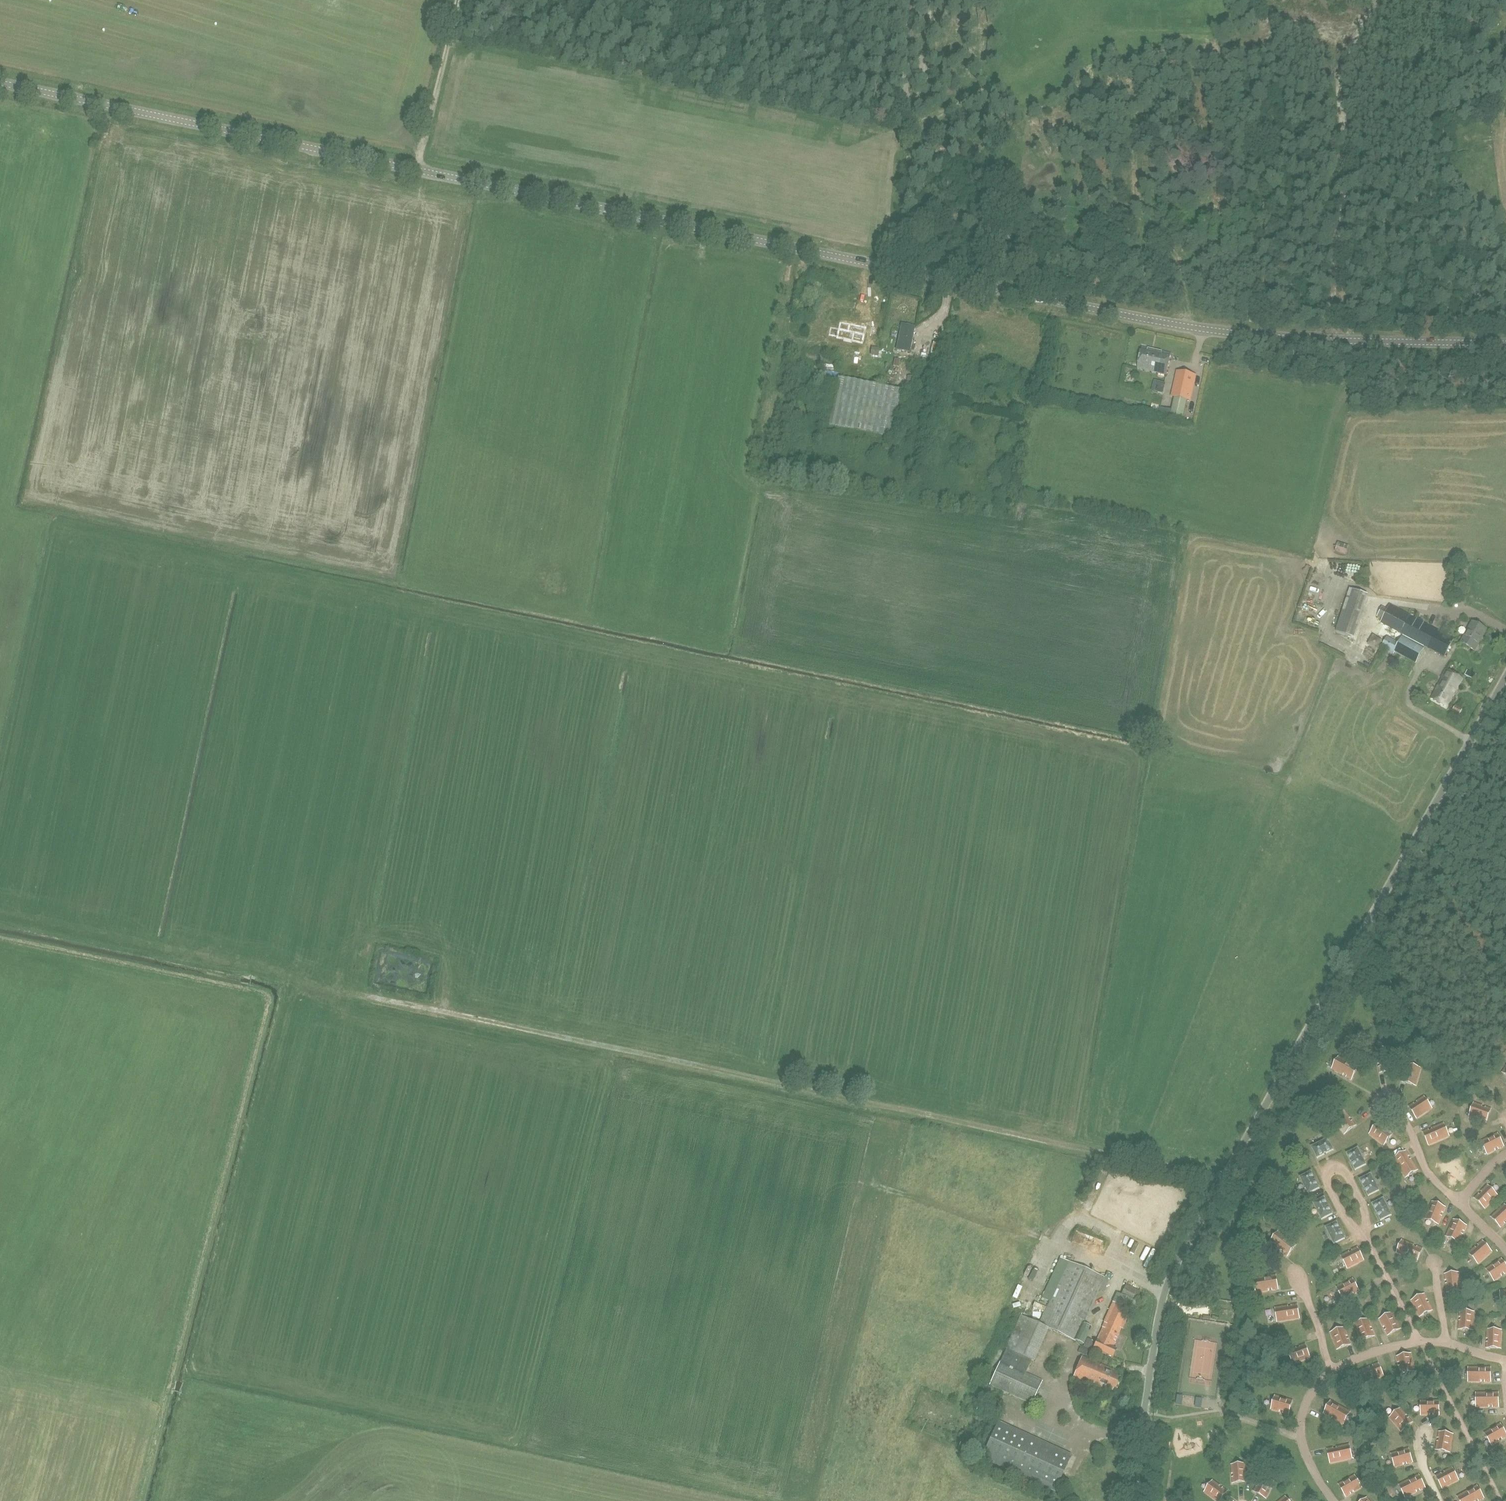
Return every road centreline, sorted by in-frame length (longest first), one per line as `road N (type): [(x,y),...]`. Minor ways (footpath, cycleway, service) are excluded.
road 1 (tertiary): [(1505,344),(1286,339),(1175,324),(0,83)]
road 2 (unclassified): [(1132,1500),(1171,1277),(1505,674)]
road 3 (track): [(456,0),(414,166)]

